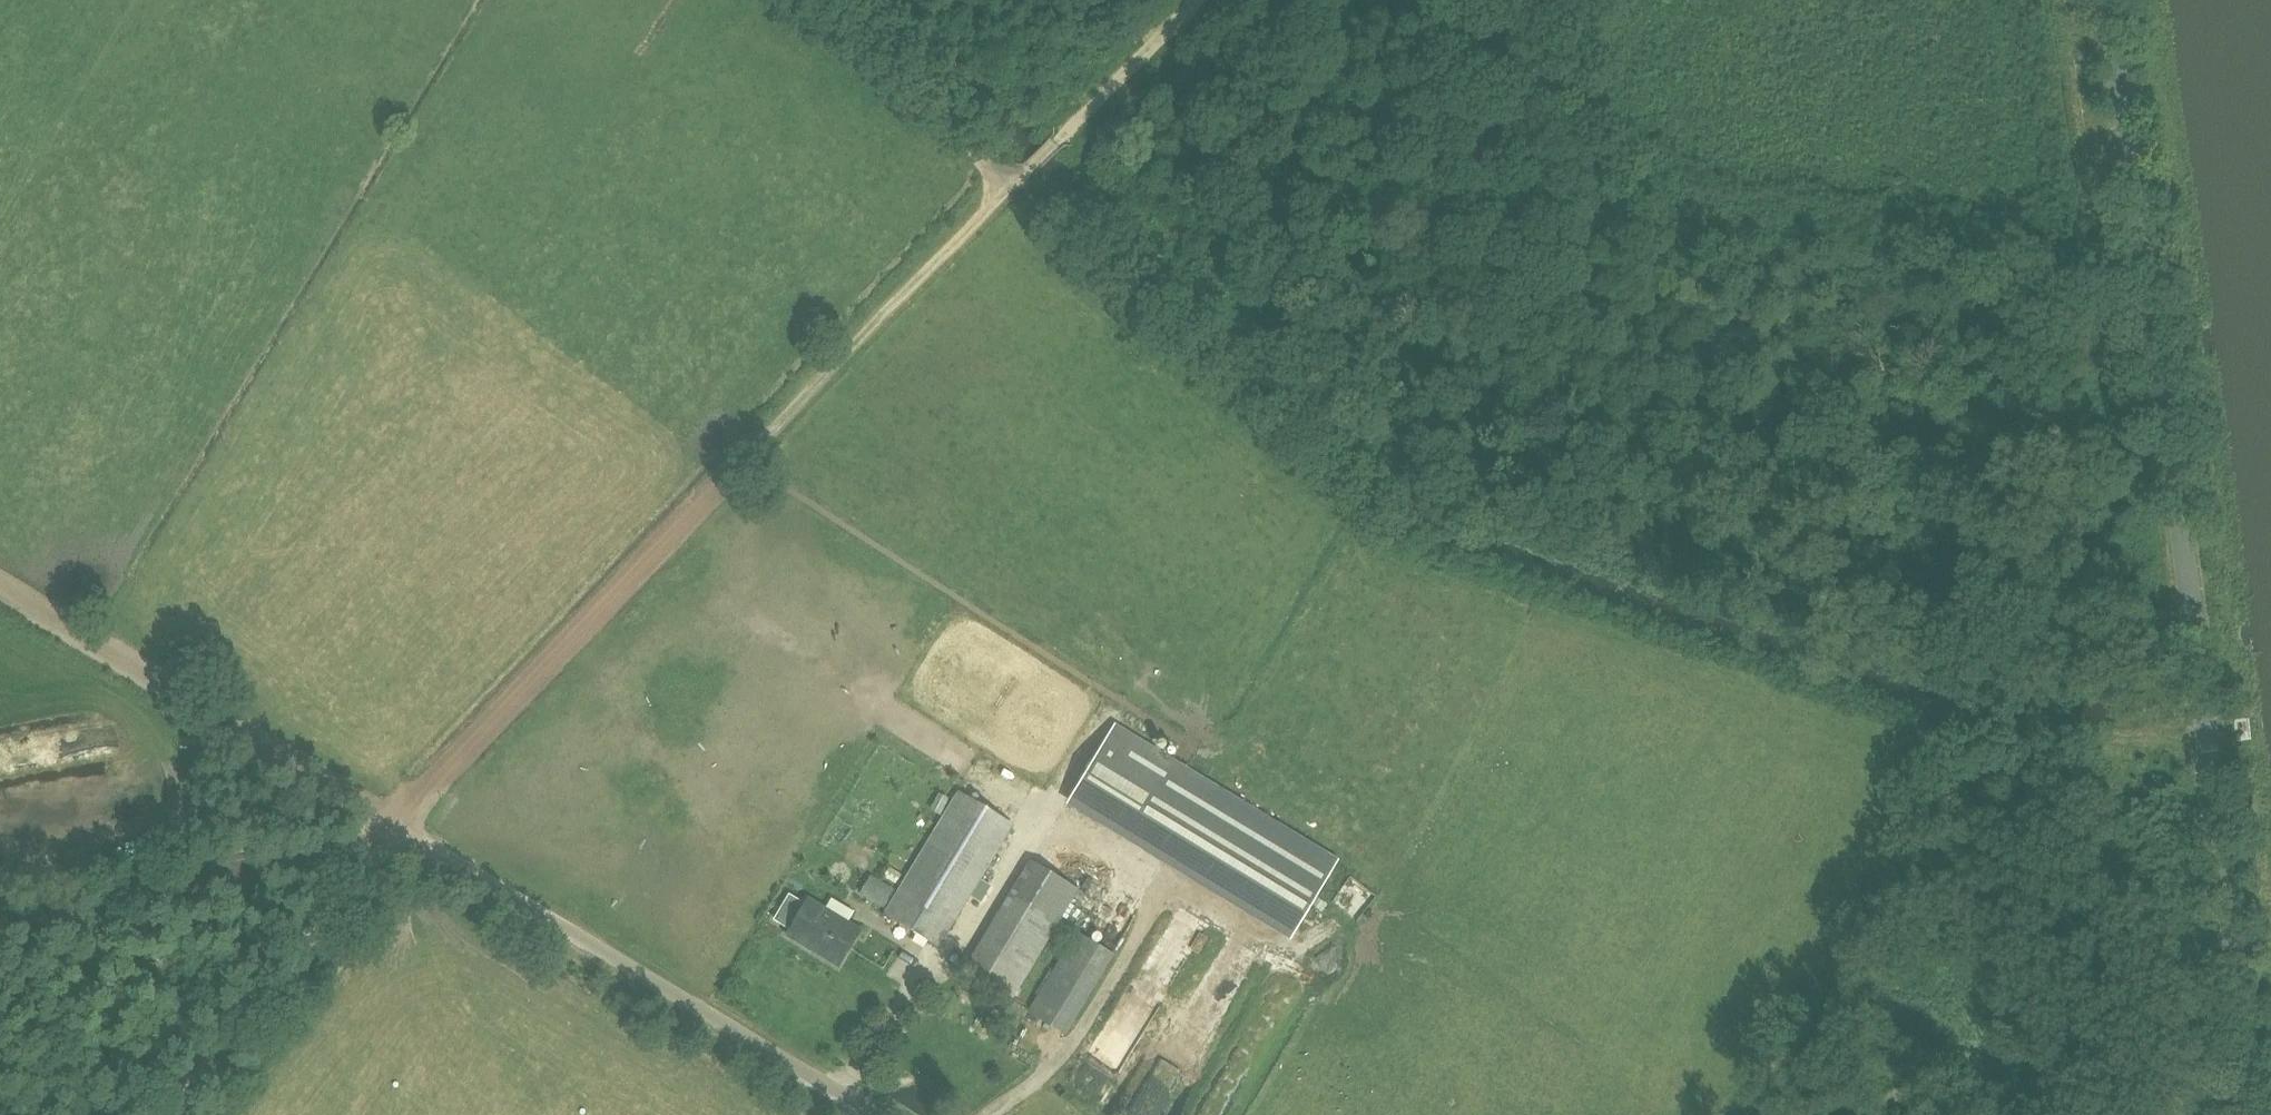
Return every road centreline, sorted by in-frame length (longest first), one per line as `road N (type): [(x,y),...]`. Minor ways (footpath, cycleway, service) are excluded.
road 1 (track): [(397,826),(1194,0)]
road 2 (unclassified): [(2250,1114),(2182,517),(2110,0)]
road 3 (unclassified): [(875,1114),(397,826)]
road 4 (track): [(397,826),(0,598)]
road 5 (track): [(0,923),(359,846),(397,826)]
road 6 (track): [(169,1114),(397,826)]

